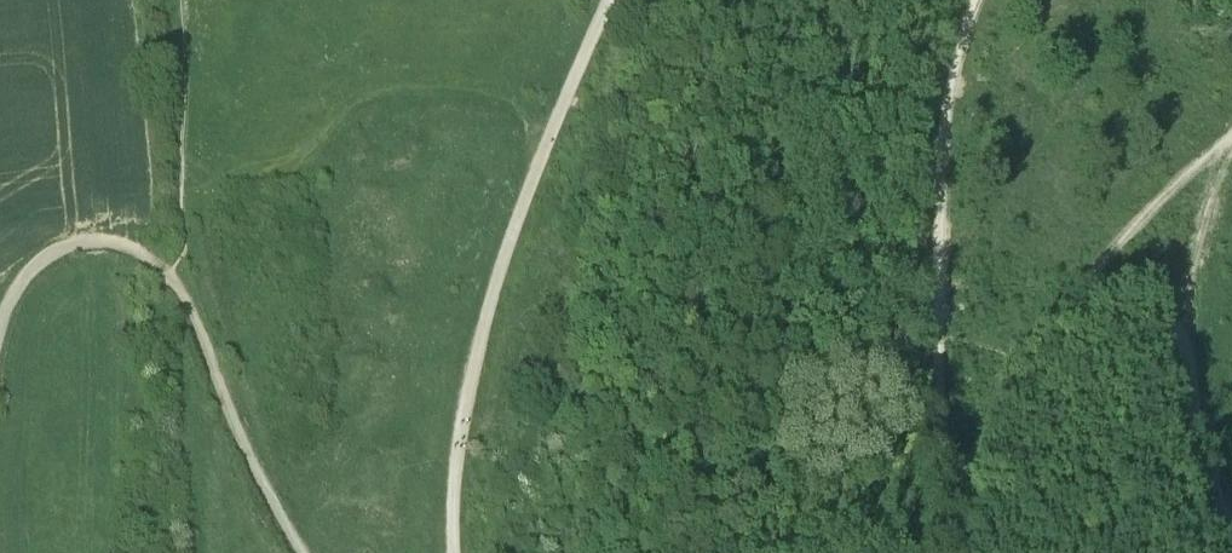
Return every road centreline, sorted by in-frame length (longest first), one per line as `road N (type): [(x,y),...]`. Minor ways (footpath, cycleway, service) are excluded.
road 1 (track): [(976,0),(940,134),(941,437),(947,474),(966,486),(1062,316)]
road 2 (track): [(612,0),(541,156),(483,321),(458,450),(456,552)]
road 3 (track): [(1062,316),(1111,299),(1157,305),(1177,320),(1190,342),(1207,476),(1231,535)]
road 4 (track): [(304,552),(245,452),(203,335),(166,272)]
road 5 (track): [(1231,136),(1155,208),(1062,316)]
road 6 (track): [(166,272),(134,246),(77,244),(28,270),(0,314)]
road 7 (track): [(1231,158),(1204,225),(1190,342)]

